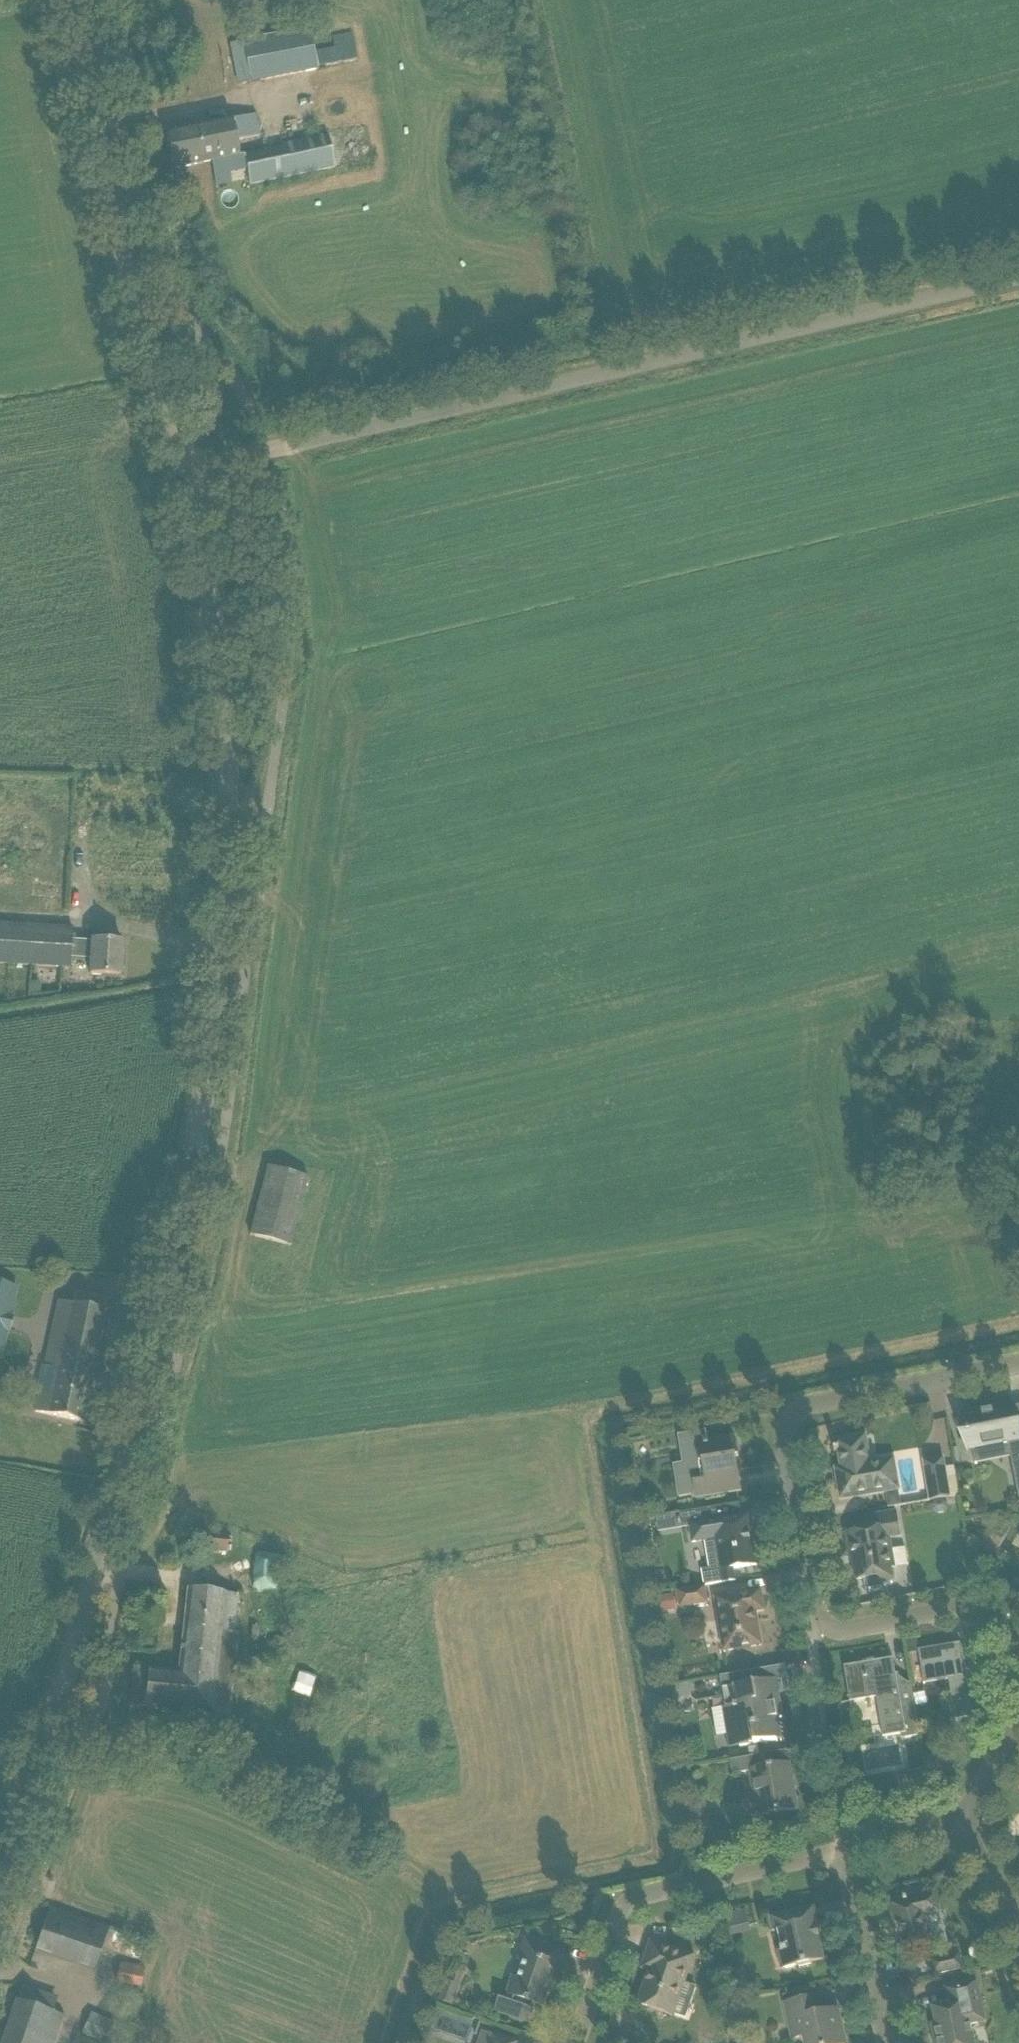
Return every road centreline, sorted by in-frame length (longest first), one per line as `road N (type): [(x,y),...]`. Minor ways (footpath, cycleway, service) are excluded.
road 1 (tertiary): [(0,1880),(56,1709),(138,1398),(214,1024),(226,778),(222,687),(183,470)]
road 2 (unclassified): [(1018,277),(183,470)]
road 3 (track): [(157,1317),(993,1191)]
road 4 (tertiary): [(183,470),(69,0)]
road 5 (residential): [(1018,1365),(797,1407),(787,1418),(811,1614),(819,1625)]
road 6 (residential): [(576,2042),(630,1897),(844,1853)]
road 7 (residential): [(1018,1638),(954,1609),(843,1631),(819,1625)]
road 8 (residential): [(887,2042),(844,1853)]
road 9 (residential): [(844,1853),(963,1828)]

